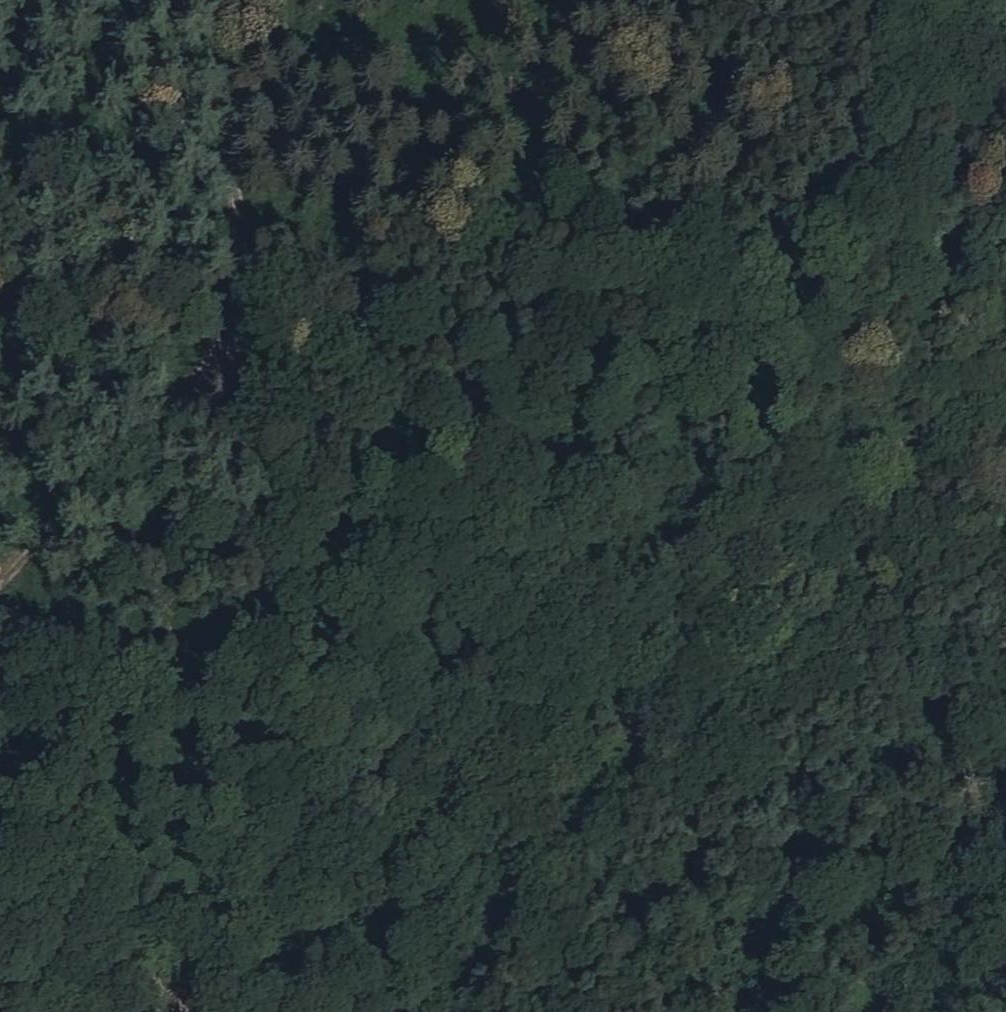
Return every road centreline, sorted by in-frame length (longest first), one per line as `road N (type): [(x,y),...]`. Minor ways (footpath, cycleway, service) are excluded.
road 1 (track): [(189,0),(216,91),(220,150),(247,185),(261,282),(126,454),(78,484),(0,583)]

